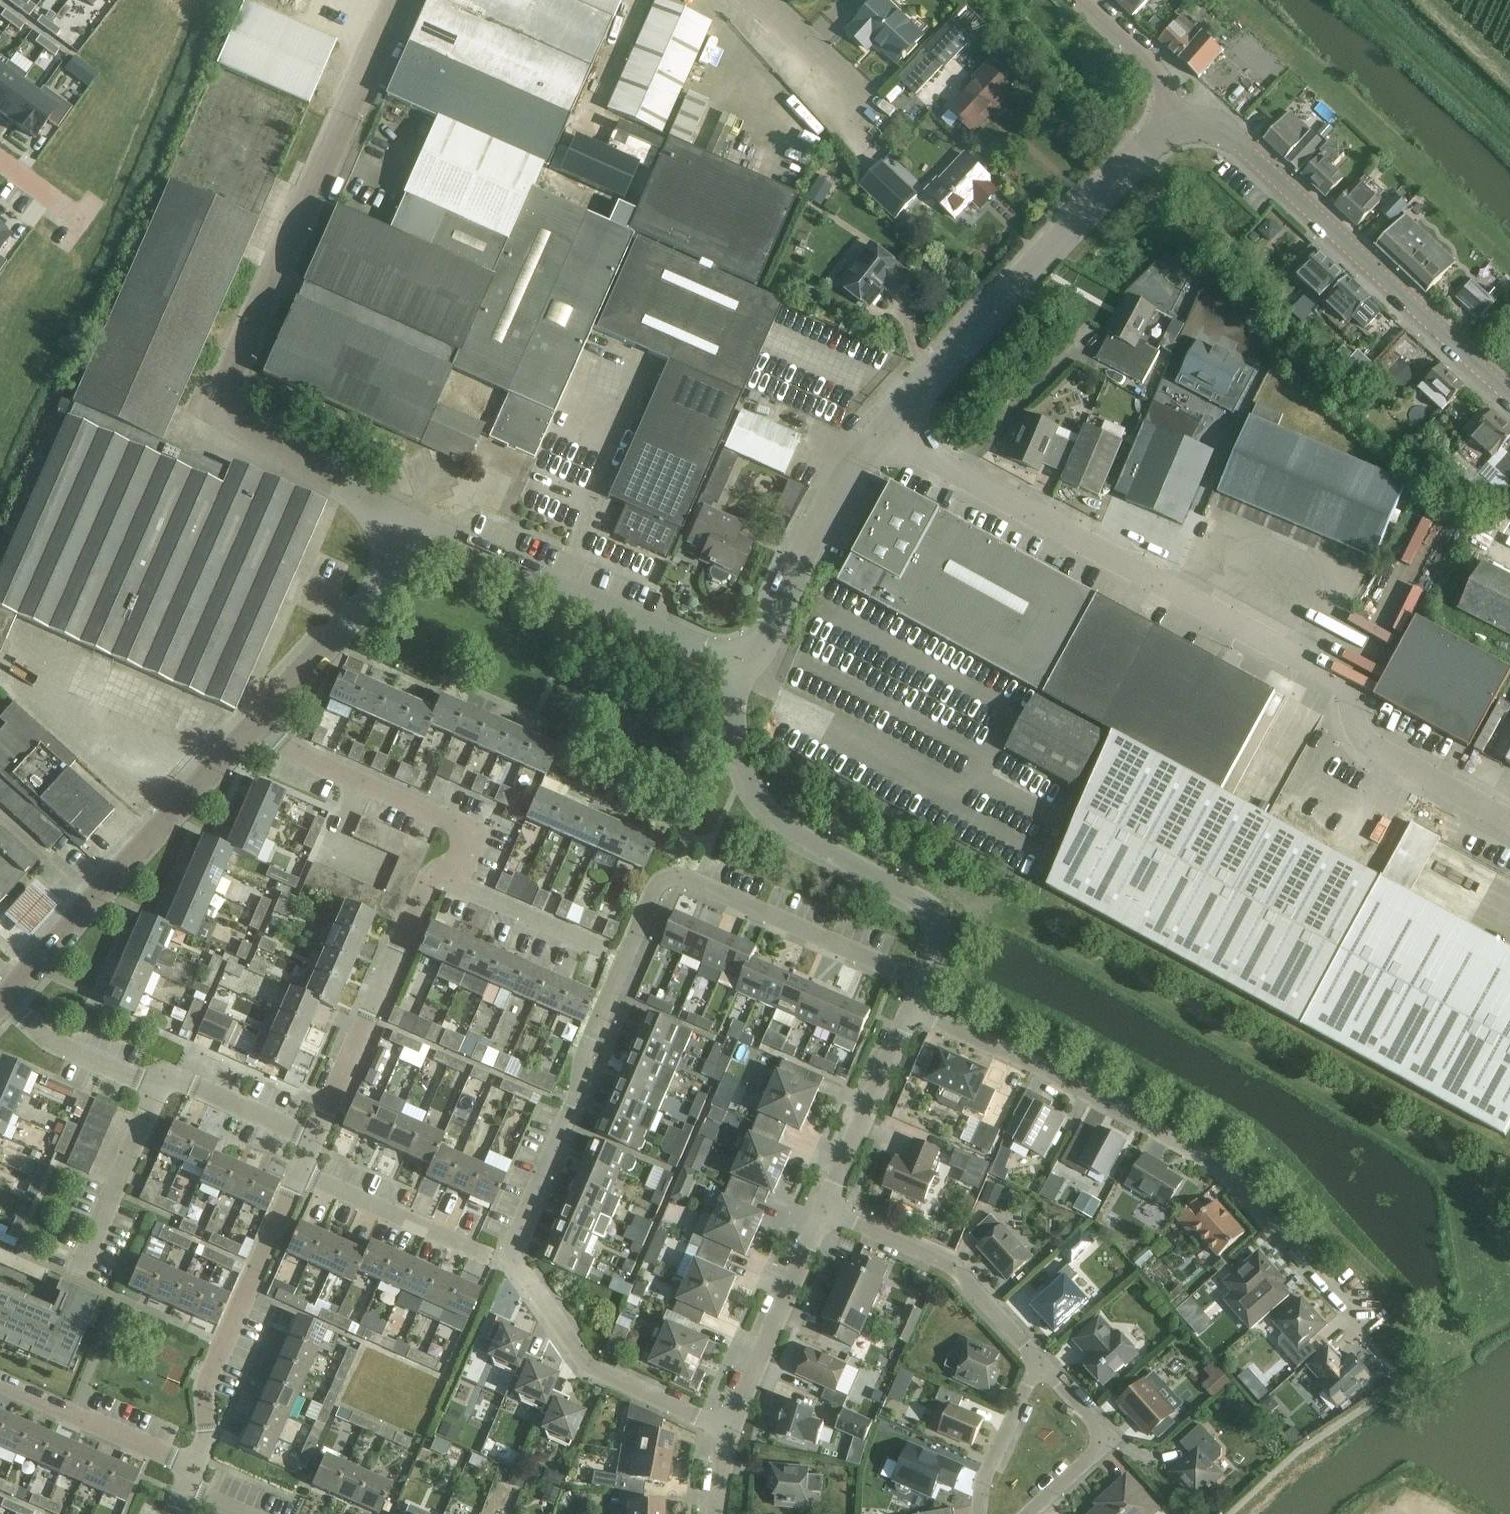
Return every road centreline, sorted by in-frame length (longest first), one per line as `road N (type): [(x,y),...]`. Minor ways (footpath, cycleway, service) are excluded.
road 1 (unclassified): [(1509,824),(1369,746),(1355,724),(1346,682),(881,435)]
road 2 (unclassified): [(395,0),(222,389),(229,417),(248,439),(410,524)]
road 3 (residential): [(730,1430),(590,1367),(516,1269),(511,1251),(572,1110),(584,1046),(620,962)]
road 4 (residential): [(1361,1327),(1217,1164),(913,1006)]
road 5 (unclassified): [(1509,398),(1266,169),(1230,142),(1175,129)]
road 6 (unclassified): [(881,435),(1175,129)]
road 7 (unclassified): [(924,982),(939,917),(801,833),(758,796),(739,737),(736,697),(745,672)]
road 8 (residential): [(924,982),(688,882),(663,883),(650,894),(620,962)]
road 9 (unclassified): [(4,995),(259,726)]
road 10 (unclassified): [(745,672),(410,524)]
road 11 (residential): [(295,1175),(202,1385),(207,1434),(193,1467)]
road 12 (residential): [(310,1140),(427,878),(452,888)]
road 13 (residential): [(452,888),(470,844),(468,826),(295,754),(259,726)]
road 14 (unclassified): [(745,672),(833,494),(881,435)]
road 15 (residential): [(1036,1361),(954,1264),(822,1212)]
road 16 (unclassified): [(259,726),(356,614),(410,524)]
road 17 (residential): [(730,1430),(822,1212)]
road 18 (residential): [(822,1212),(913,1006)]
road 19 (residential): [(161,1086),(76,1280)]
road 20 (residential): [(193,1467),(0,1391)]
road 21 (residential): [(1028,1513),(1095,1453),(1098,1435),(1036,1361)]
road 22 (residential): [(470,1248),(295,1175)]
road 23 (residential): [(161,1086),(55,1045),(4,995)]
road 24 (residential): [(620,962),(452,888)]
road 25 (unclassified): [(880,119),(755,0)]
road 26 (unclassified): [(1085,0),(1166,76),(1175,129)]
road 27 (residential): [(310,1140),(175,1079),(161,1086)]
road 28 (residential): [(980,1513),(985,1474),(1036,1361)]

